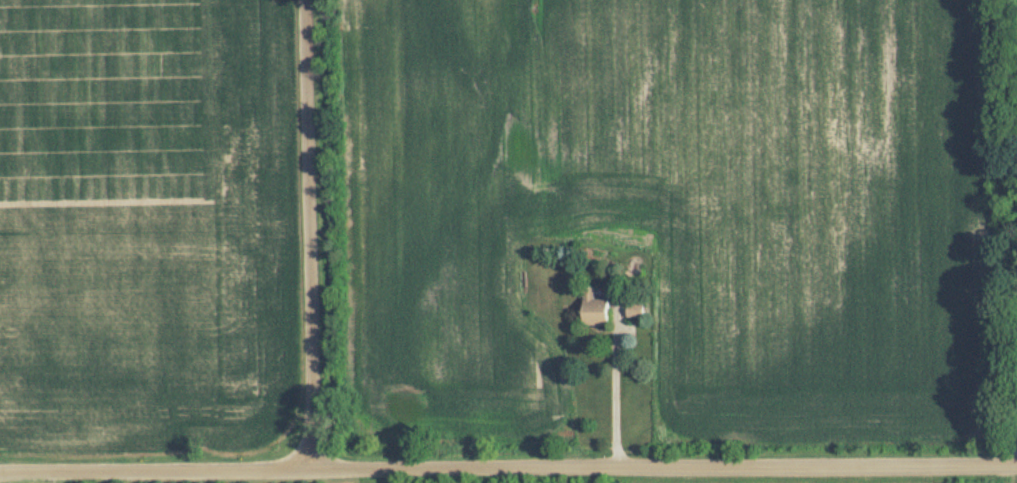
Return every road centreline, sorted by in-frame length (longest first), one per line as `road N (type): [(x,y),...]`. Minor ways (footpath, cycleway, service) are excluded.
road 1 (residential): [(0,469),(1016,459)]
road 2 (residential): [(304,464),(298,0)]

